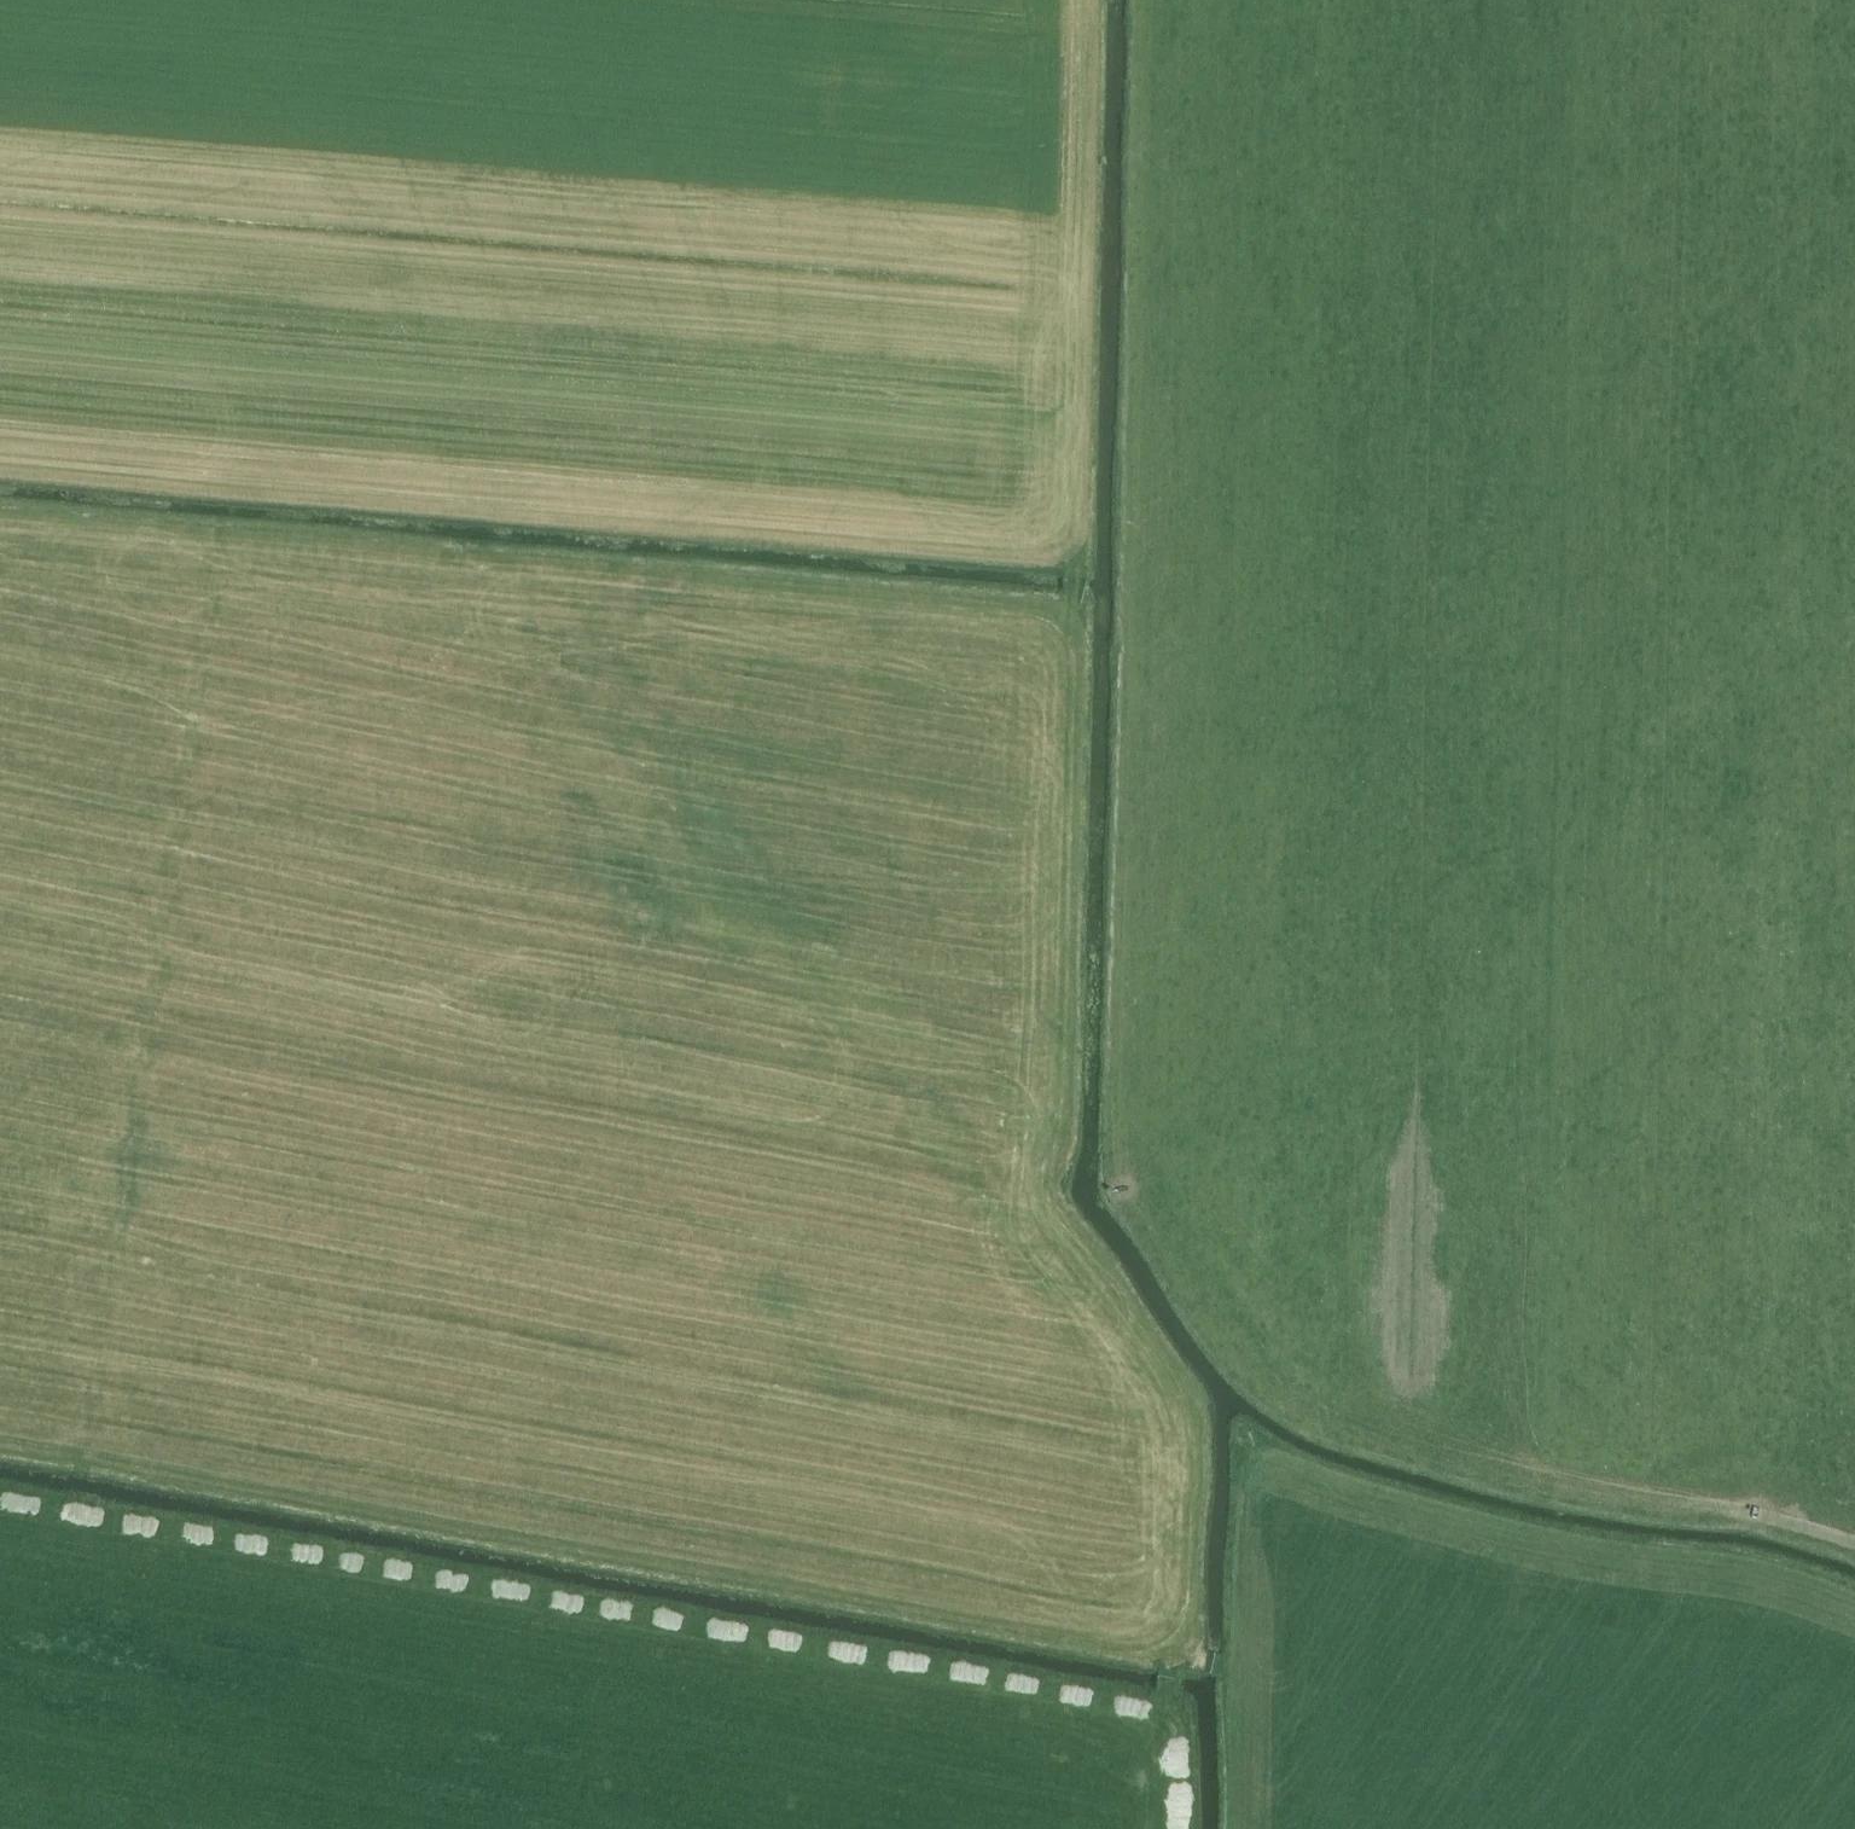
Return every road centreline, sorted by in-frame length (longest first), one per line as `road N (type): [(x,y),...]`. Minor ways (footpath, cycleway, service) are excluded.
road 1 (track): [(1854,1543),(1790,1521),(1686,1503)]

